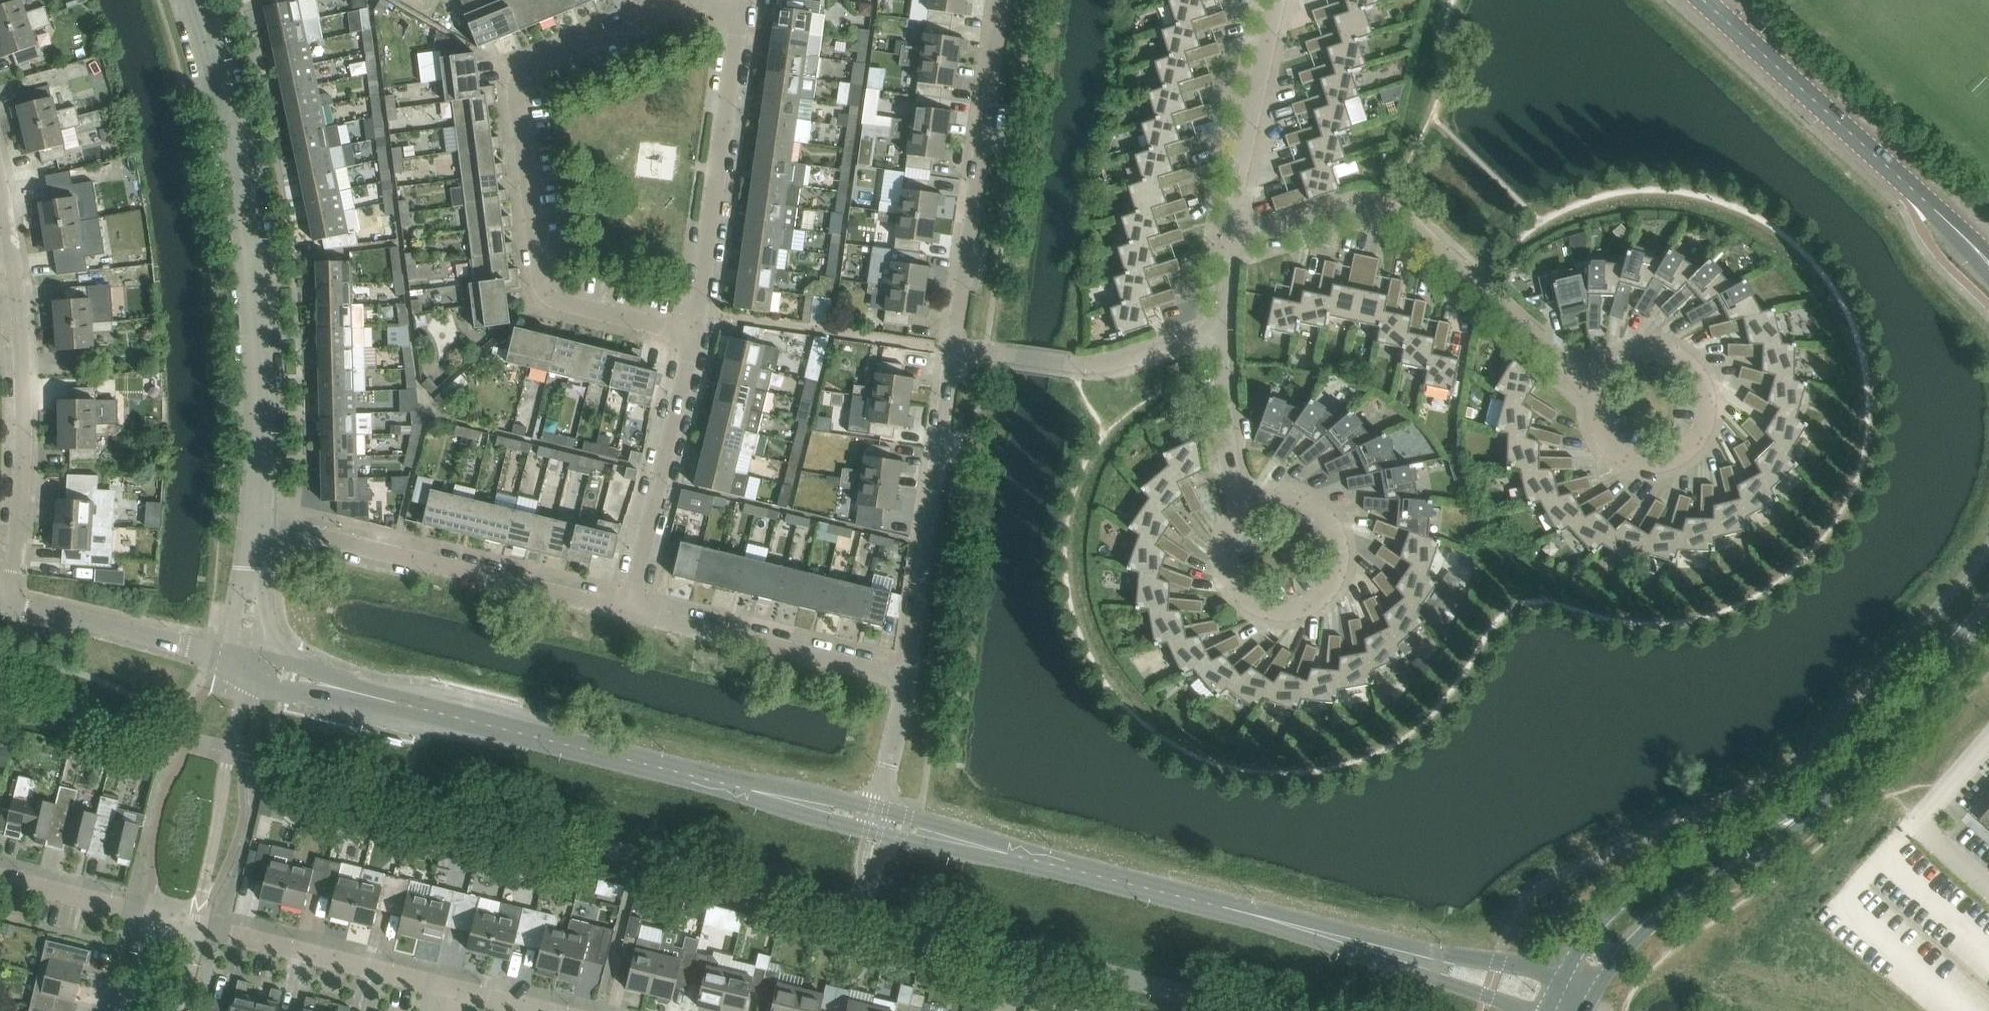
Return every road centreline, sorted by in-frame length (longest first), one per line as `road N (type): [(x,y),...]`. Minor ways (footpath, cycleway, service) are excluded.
road 1 (residential): [(694,336),(546,295),(518,92),(518,74),(532,61),(684,0)]
road 2 (unclassified): [(257,519),(259,377),(243,218),(213,60),(191,0)]
road 3 (residential): [(1597,384),(1380,210),(1274,232),(1230,231)]
road 4 (unclassified): [(361,693),(755,789)]
road 5 (residential): [(7,603),(20,500),(23,370),(0,203)]
road 6 (unclassified): [(1567,968),(1444,953),(1181,897)]
road 7 (tertiary): [(1988,260),(1702,0)]
road 8 (residential): [(629,609),(257,519)]
road 9 (unclassified): [(1181,897),(1519,1010)]
road 10 (residential): [(953,350),(1002,0)]
road 11 (residential): [(1247,507),(1224,546),(1236,590),(1275,612),(1307,607),(1339,570),(1332,523),(1300,498),(1259,500)]
road 12 (residential): [(1597,384),(1597,428),(1629,459),(1673,459),(1704,428),(1705,385),(1674,352),(1644,348),(1605,370)]
road 13 (residential): [(694,336),(738,0)]
road 14 (residential): [(907,677),(953,350)]
road 15 (tertiary): [(1988,610),(1790,823)]
road 16 (residential): [(907,677),(629,609)]
road 17 (residential): [(629,609),(694,336)]
road 18 (tertiary): [(1587,1010),(1644,932),(1774,846),(1790,823)]
road 19 (tertiary): [(1790,823),(1733,836),(1644,882),(1608,912),(1567,968)]
road 20 (residential): [(456,991),(195,926)]
road 21 (residential): [(1230,231),(1277,0)]
road 22 (residential): [(231,656),(7,603)]
road 23 (unclassified): [(1006,853),(1181,897)]
road 24 (residential): [(1247,507),(1228,469),(1220,332)]
road 25 (residential): [(1068,367),(1101,367),(1220,332)]
road 26 (residential): [(0,880),(151,916)]
road 27 (residential): [(878,810),(907,677)]
road 28 (unclassified): [(1006,853),(878,810)]
road 29 (unclassified): [(873,832),(1006,853)]
road 30 (unclassified): [(755,789),(873,832)]
road 31 (unclassified): [(878,810),(755,789)]

